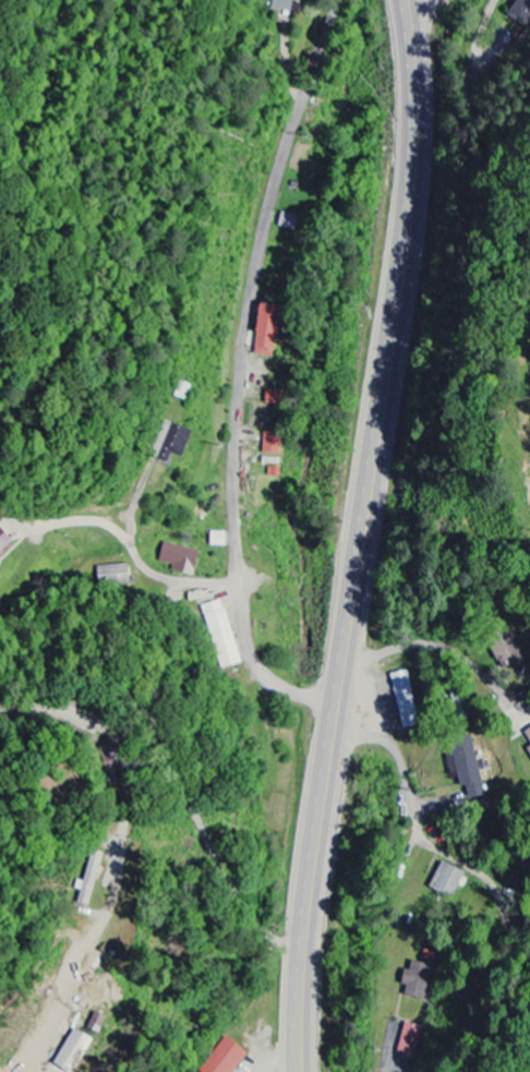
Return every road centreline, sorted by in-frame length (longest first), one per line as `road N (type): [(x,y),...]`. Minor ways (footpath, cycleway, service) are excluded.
road 1 (trunk): [(304,1071),(315,868),(414,181),(408,0)]
road 2 (residential): [(340,707),(281,689),(256,670),(242,626),(232,514),(239,363),(260,230),(334,15)]
road 3 (residential): [(0,713),(55,707),(88,716),(118,749),(125,791),(111,908),(10,1071)]
road 4 (residential): [(305,963),(265,932),(237,896),(159,735),(136,708),(71,680),(0,688)]
road 5 (residential): [(336,736),(381,739),(395,749),(422,838),(487,880),(503,910),(501,929)]
road 6 (residential): [(346,665),(406,647),(441,648),(509,700)]

